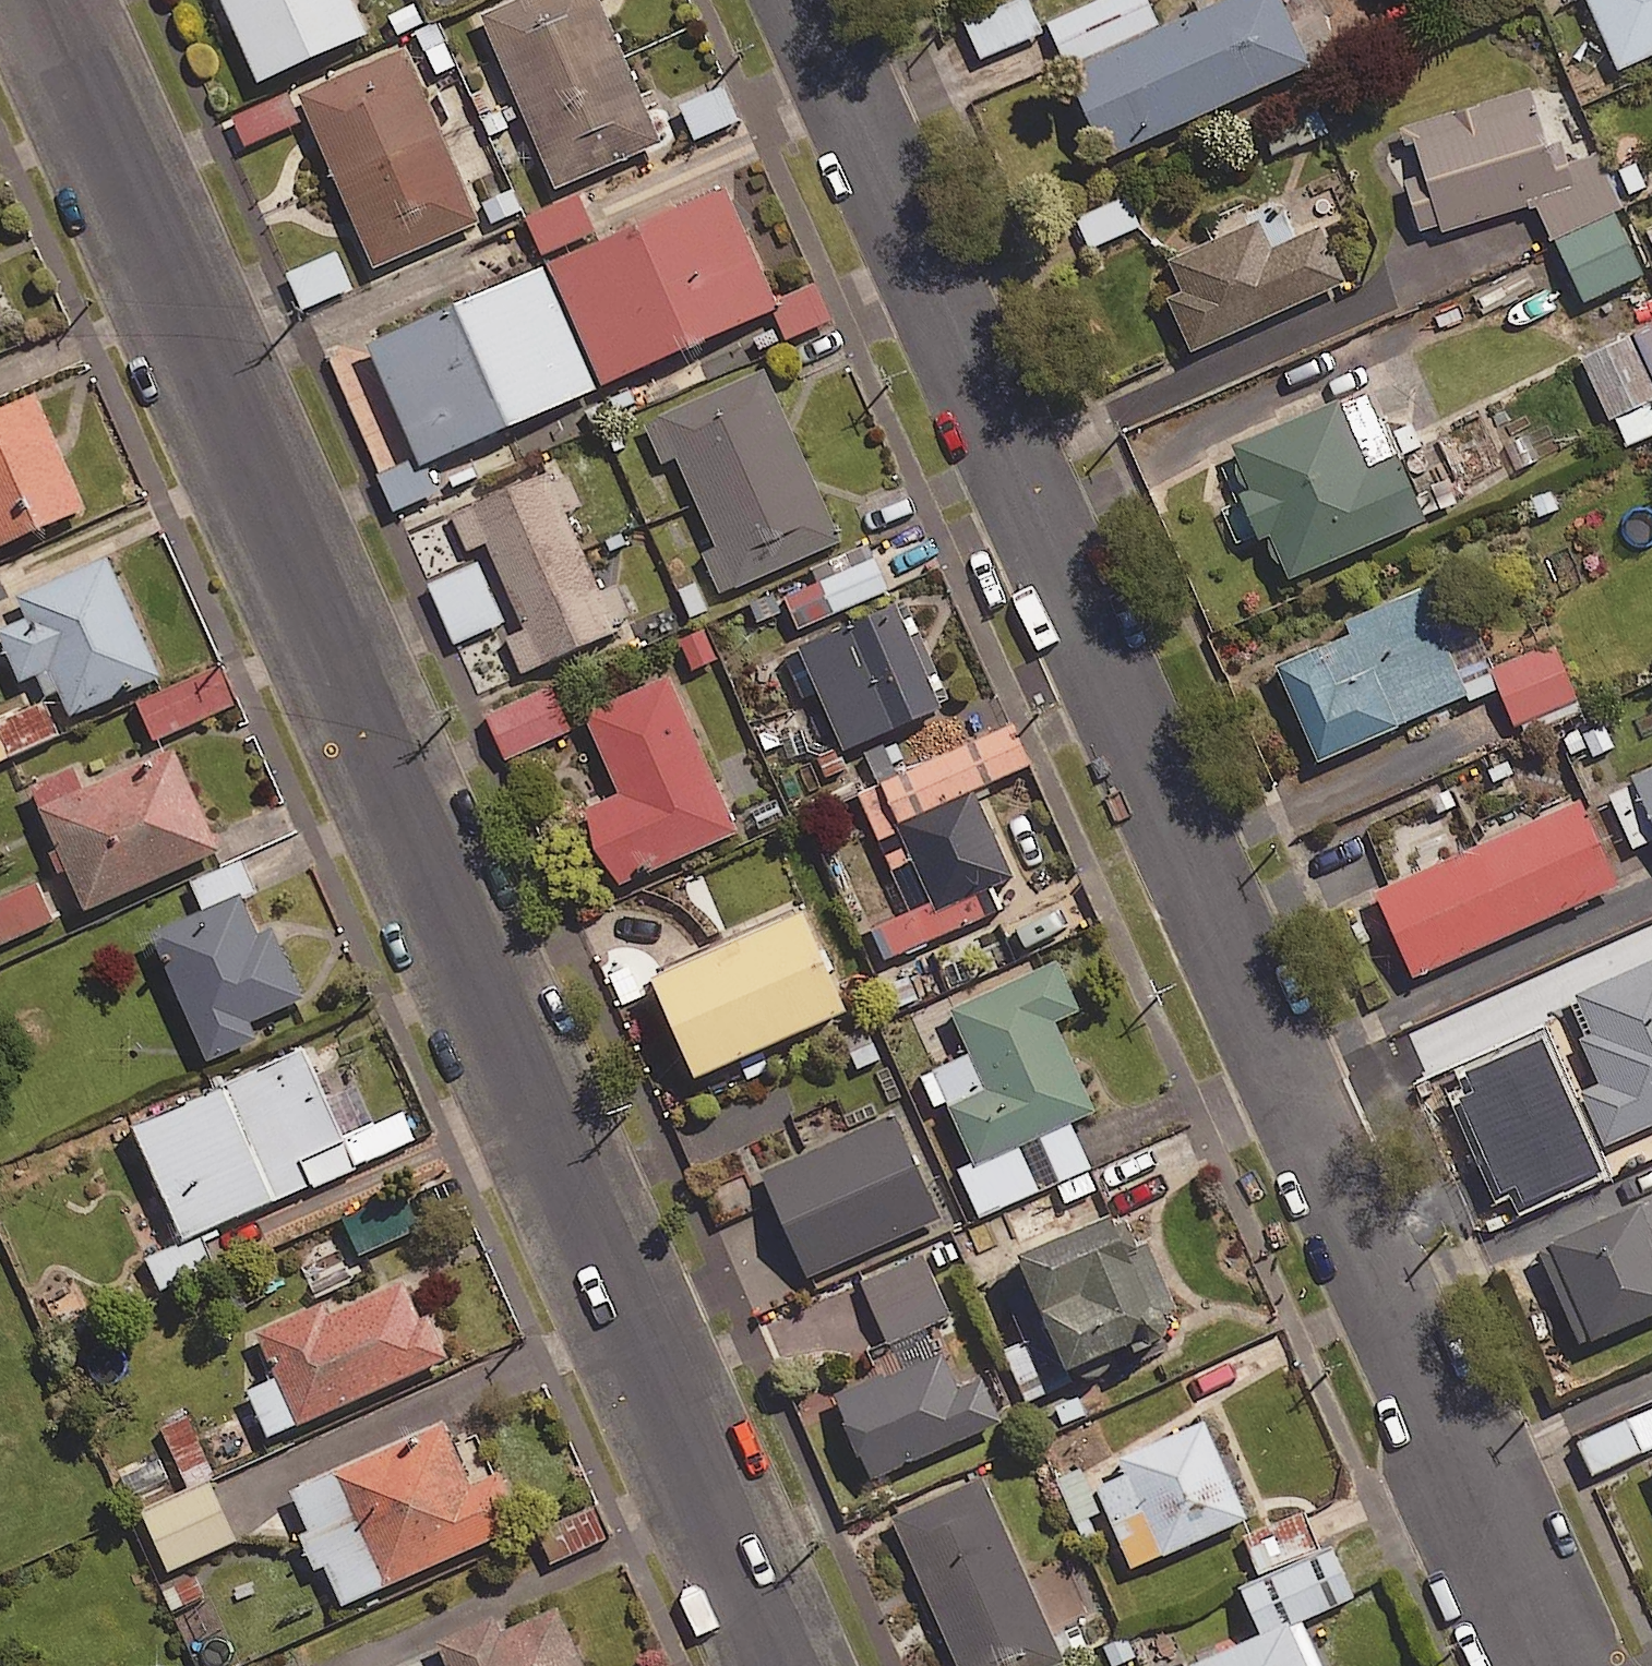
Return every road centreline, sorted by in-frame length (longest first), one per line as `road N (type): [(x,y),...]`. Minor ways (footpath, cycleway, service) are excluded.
road 1 (residential): [(1549,1665),(806,0)]
road 2 (residential): [(778,1665),(42,0)]

